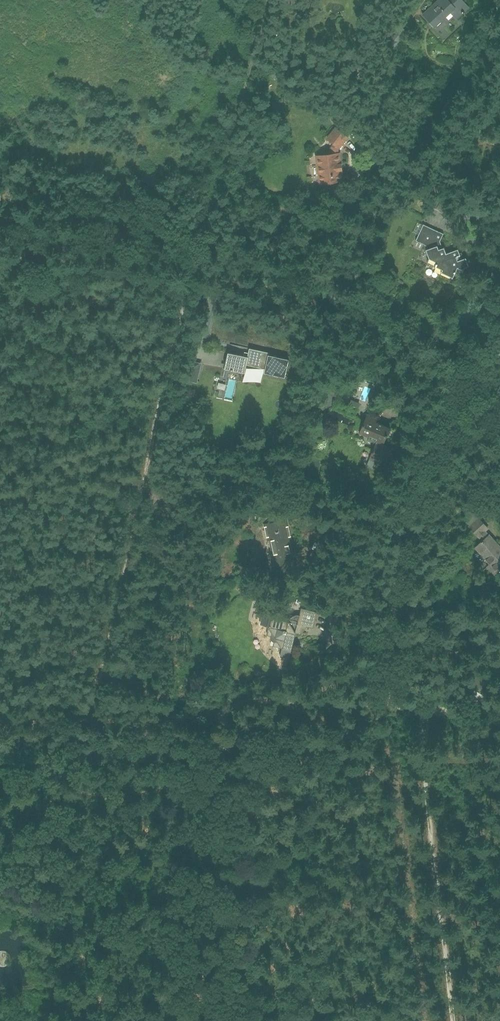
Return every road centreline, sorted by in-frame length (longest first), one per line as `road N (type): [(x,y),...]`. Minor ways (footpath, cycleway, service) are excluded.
road 1 (residential): [(450,396),(390,338),(292,277),(204,250),(0,225)]
road 2 (track): [(204,250),(92,723)]
road 3 (track): [(388,700),(235,704),(217,761),(0,764)]
road 4 (residential): [(388,700),(395,570),(416,476),(450,396)]
road 5 (track): [(445,1020),(412,748)]
road 6 (track): [(204,250),(269,0)]
road 7 (track): [(0,723),(228,722)]

